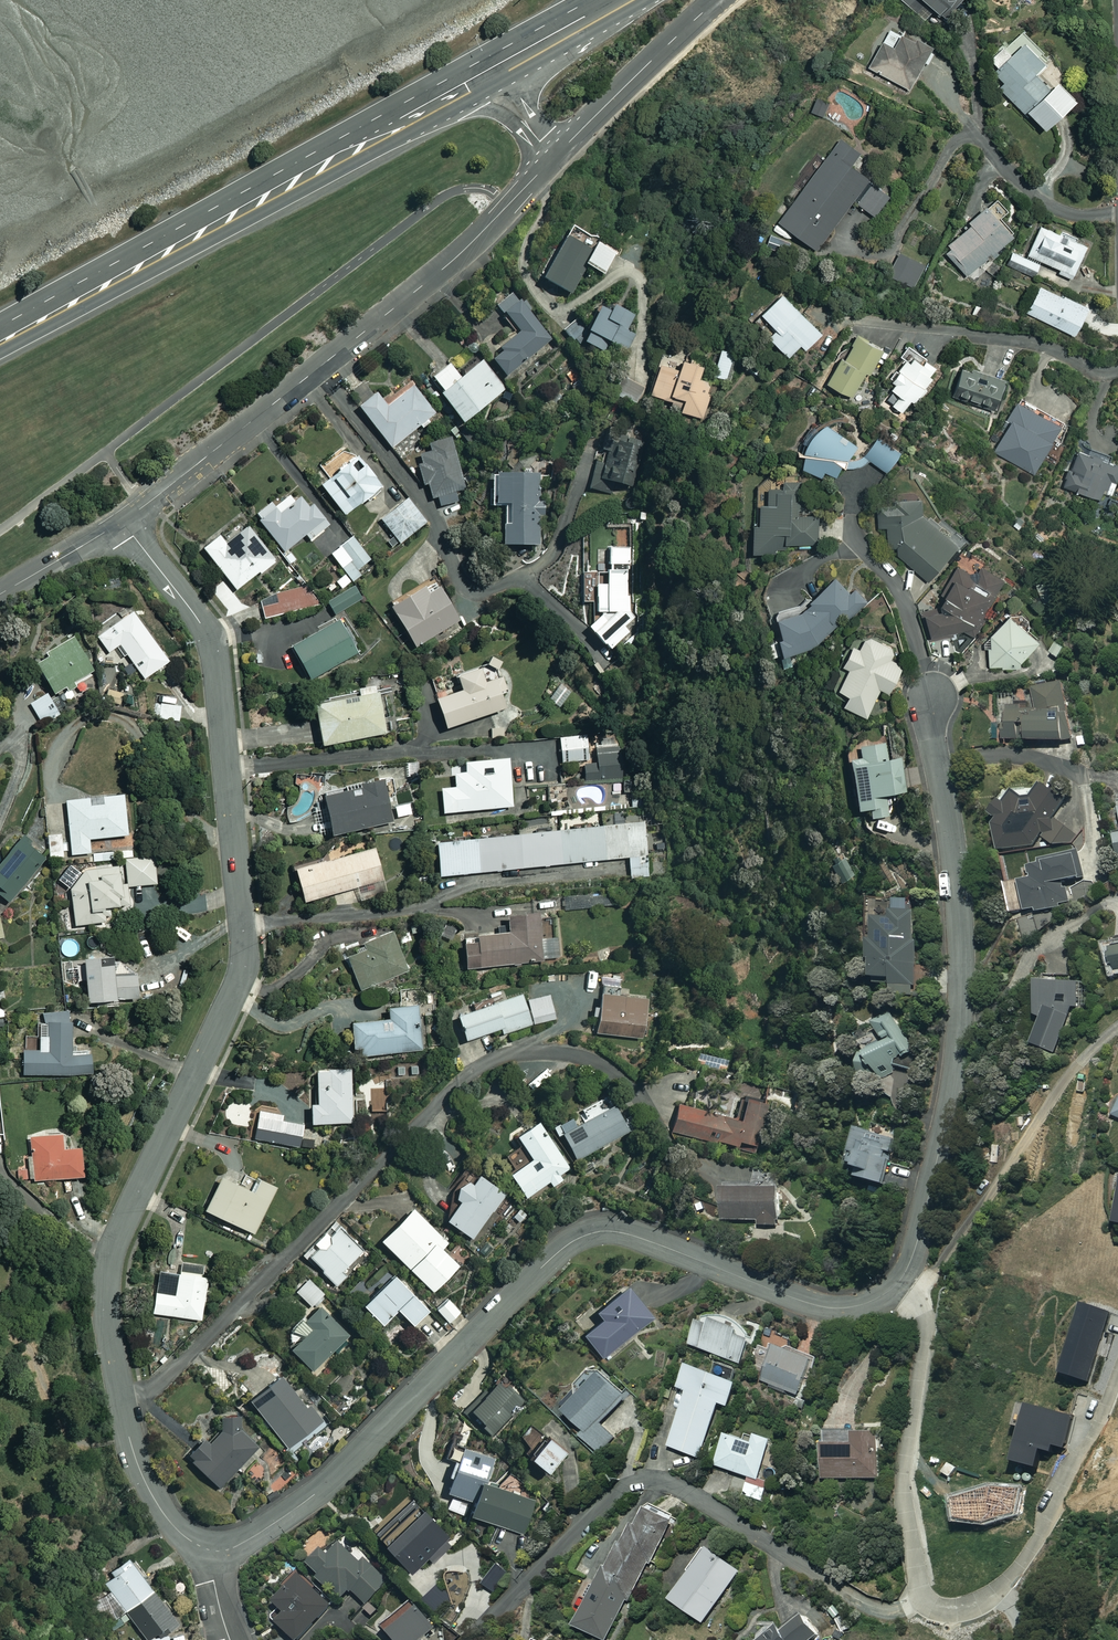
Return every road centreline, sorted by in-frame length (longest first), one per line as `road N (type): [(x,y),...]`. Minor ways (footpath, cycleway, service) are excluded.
road 1 (residential): [(122,521),(212,643),(244,947),(232,994),(119,1231),(107,1301),(129,1438),(144,1479),(184,1537),(214,1551)]
road 2 (residential): [(214,1551),(250,1540),(315,1493),(581,1236),(636,1236),(825,1308),(871,1303),(903,1277)]
road 3 (residential): [(903,1277),(945,1127),(962,1004),(959,904),(932,698)]
road 4 (residential): [(553,159),(432,279),(122,521)]
road 5 (trunk): [(0,345),(492,80)]
road 6 (residential): [(926,1600),(888,1612),(864,1604),(685,1490),(655,1480),(619,1493),(472,1639)]
road 7 (residential): [(903,1277),(925,1326),(903,1484),(926,1600)]
road 8 (residential): [(926,1600),(970,1606),(1005,1585),(1059,1506),(1117,1377)]
road 9 (residential): [(717,0),(553,159)]
road 10 (trunk): [(632,0),(492,80)]
road 11 (residential): [(122,521),(0,595)]

